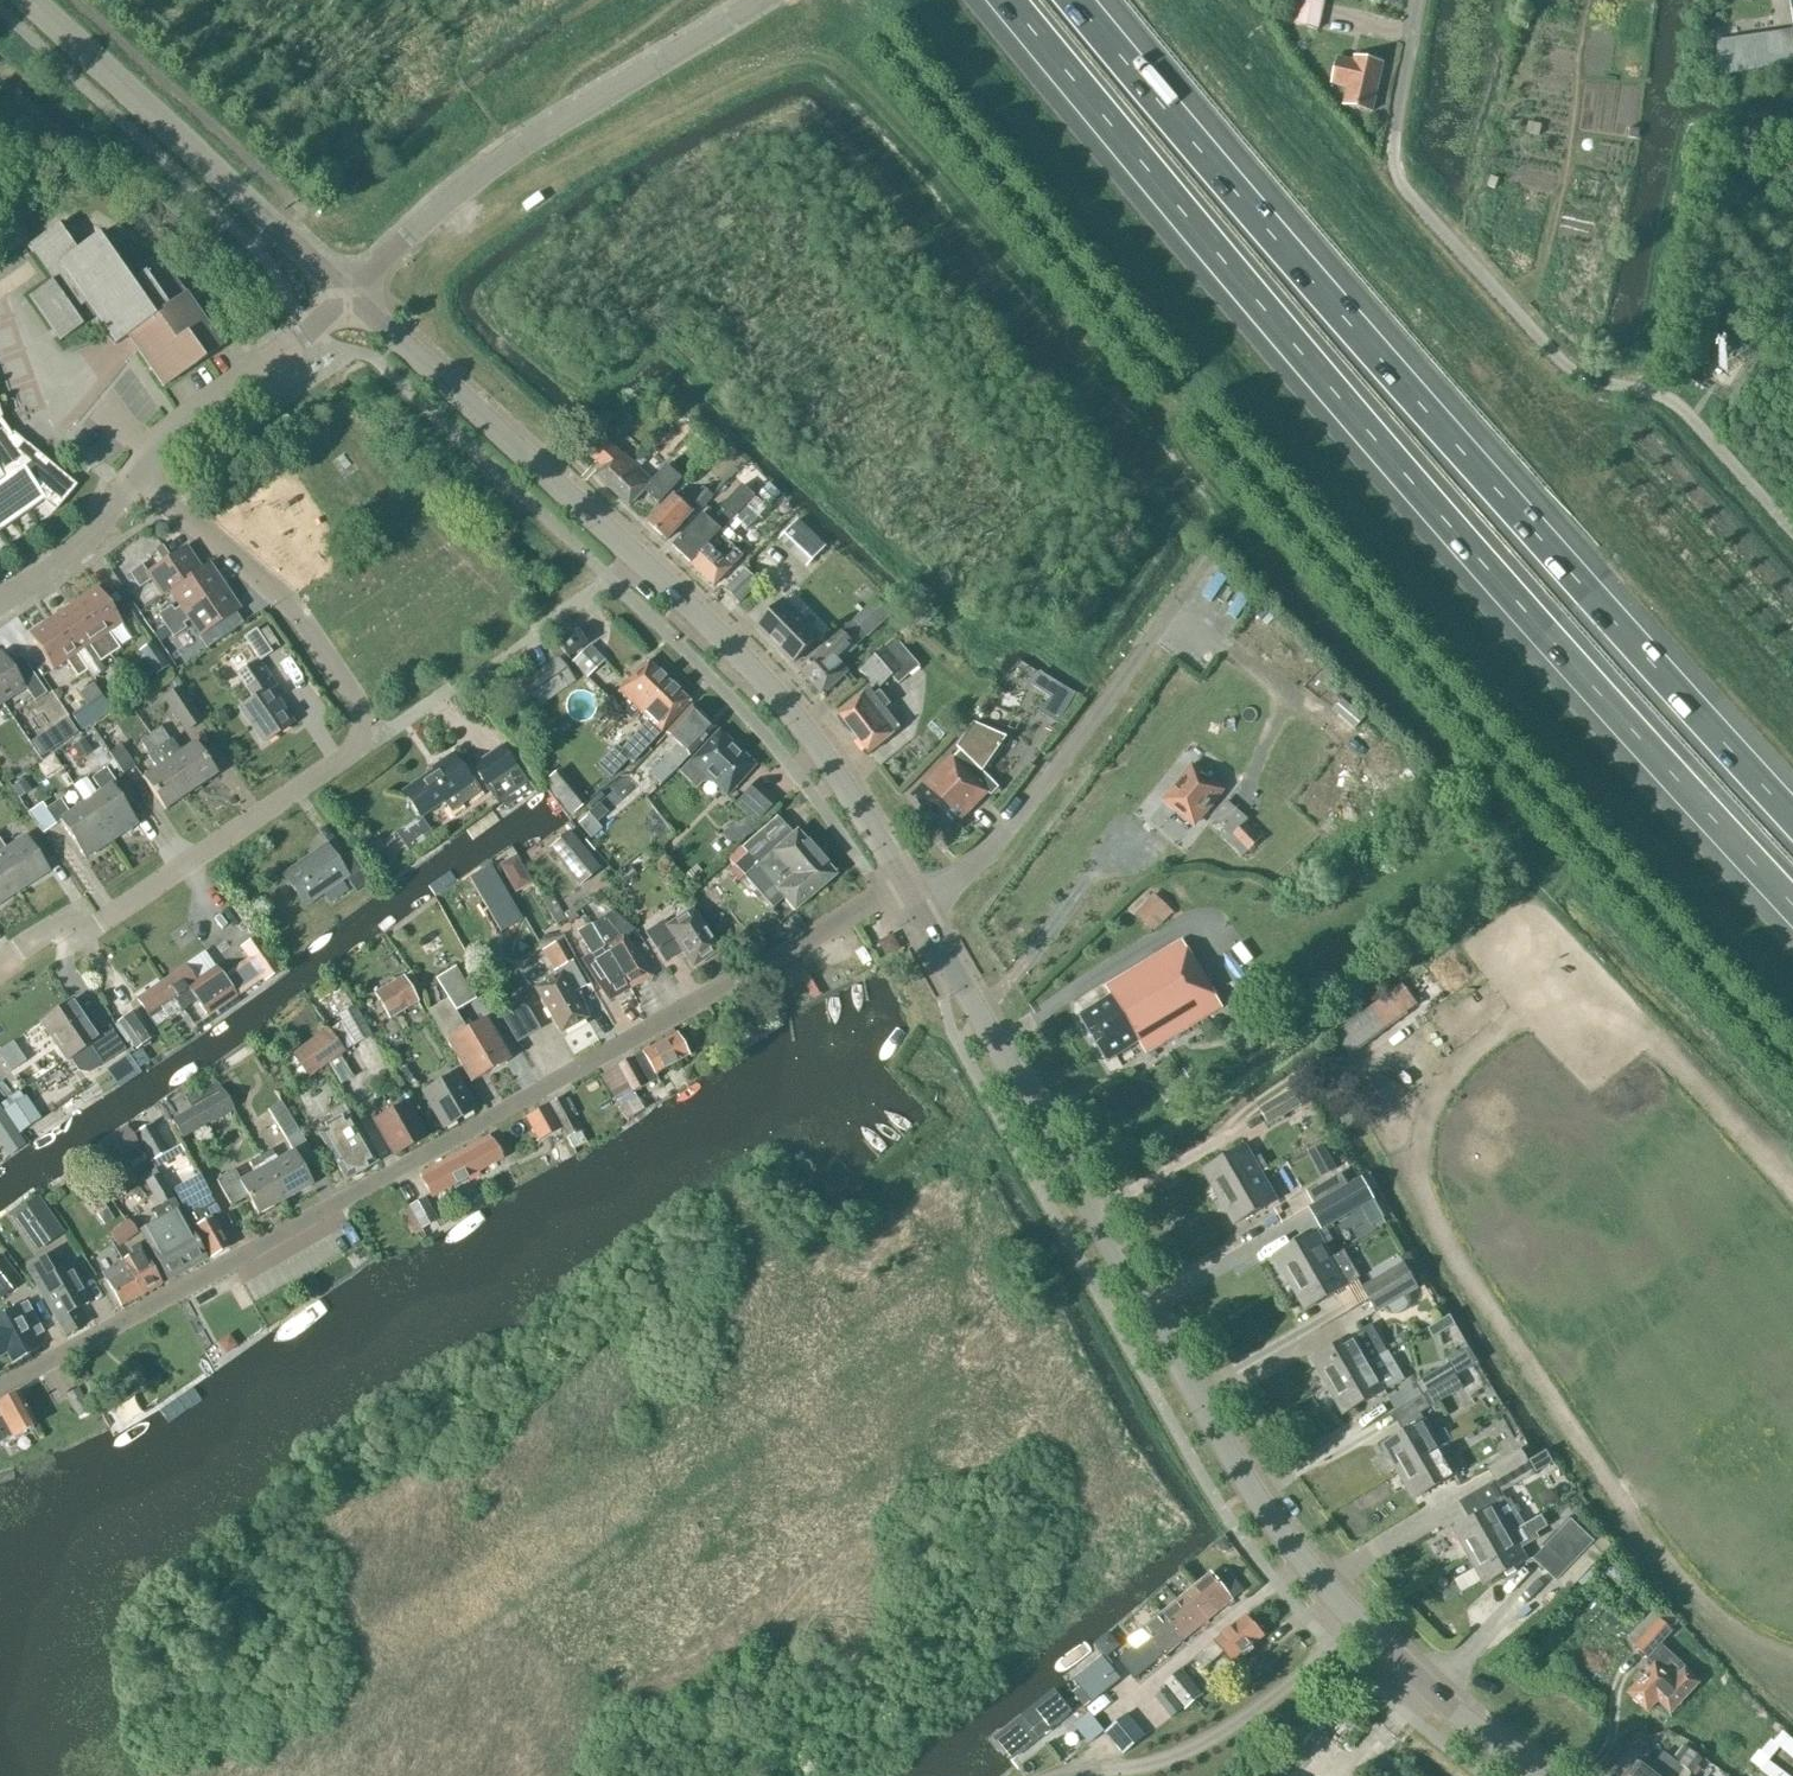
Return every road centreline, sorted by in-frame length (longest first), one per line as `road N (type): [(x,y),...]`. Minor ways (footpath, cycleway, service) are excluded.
road 1 (motorway): [(1003,0),(1267,320),(1792,908)]
road 2 (motorway): [(1792,819),(1317,285),(1076,0)]
road 3 (tertiary): [(1541,1775),(1398,1661),(1251,1493),(920,909)]
road 4 (residential): [(0,1386),(904,884)]
road 5 (tertiary): [(904,884),(786,704),(346,296)]
road 6 (residential): [(0,966),(45,935),(105,918),(346,759),(361,734),(357,703),(293,607),(171,504),(131,489)]
road 7 (unclassified): [(1792,531),(1664,397),(1589,379),(1561,363),(1400,184),(1393,131),(1417,0)]
road 8 (unclassified): [(346,296),(528,139),(761,0)]
road 9 (residential): [(920,909),(1040,792),(1206,560)]
road 10 (tertiary): [(346,296),(27,0)]
road 11 (residential): [(131,489),(150,451),(182,420),(346,296)]
road 12 (residential): [(0,597),(88,536),(131,489)]

